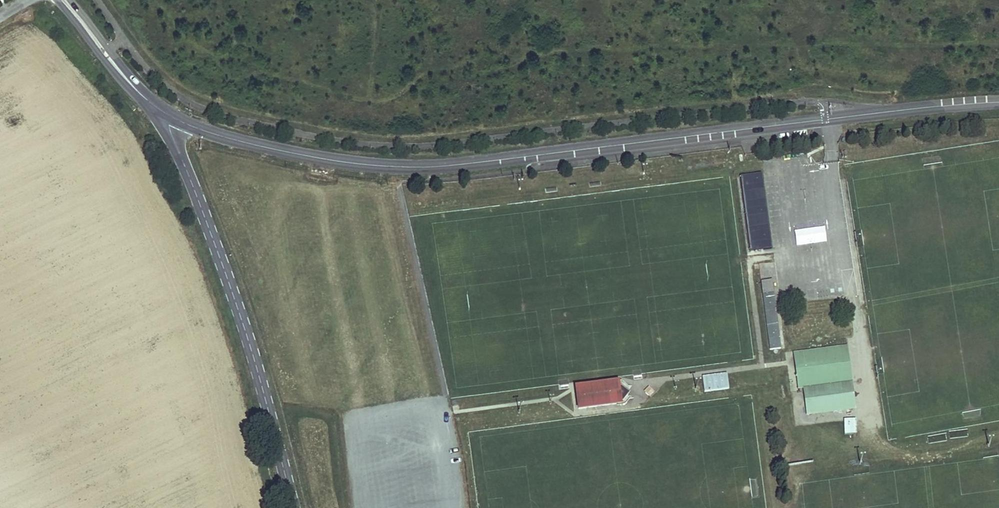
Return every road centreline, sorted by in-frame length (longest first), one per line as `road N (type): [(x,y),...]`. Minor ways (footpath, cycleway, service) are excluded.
road 1 (tertiary): [(167,111),(198,129),(278,151),(414,168),(998,102)]
road 2 (unclassified): [(167,111),(260,380),(294,507)]
road 3 (tertiary): [(59,0),(116,75),(145,98)]
road 4 (tertiary): [(145,98),(70,0)]

